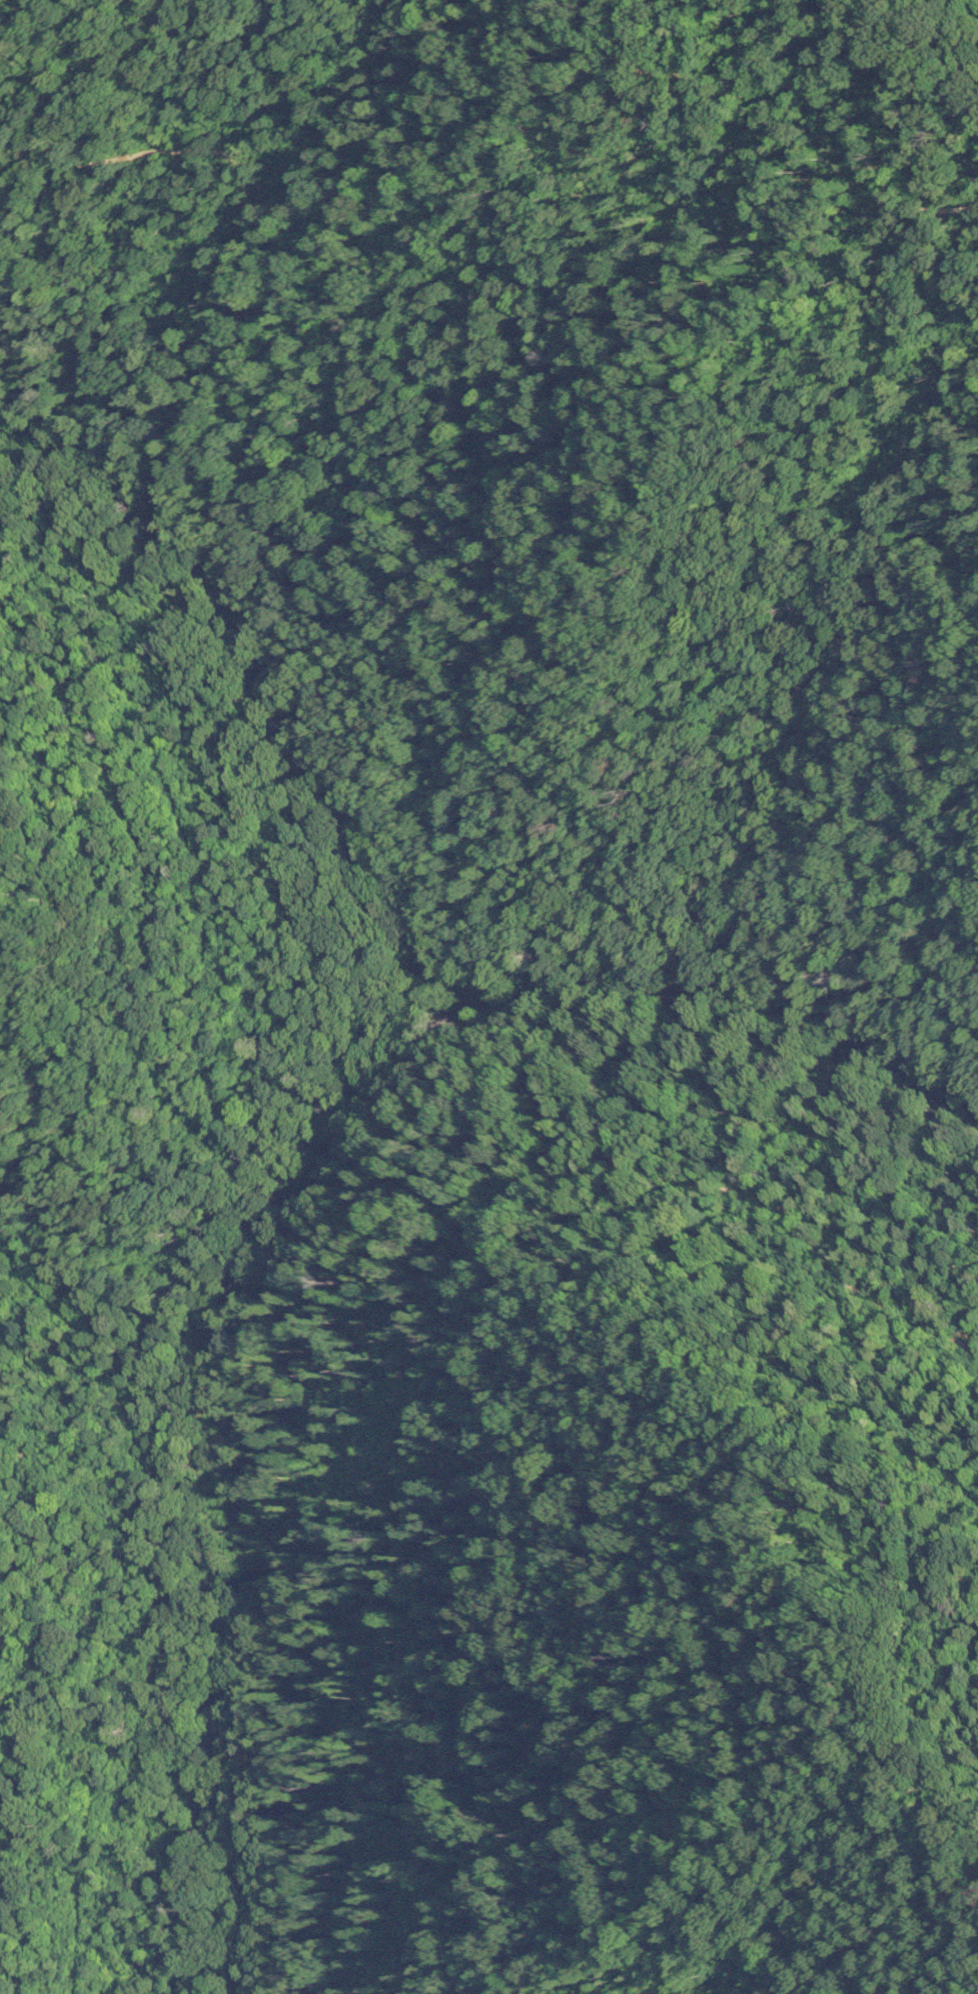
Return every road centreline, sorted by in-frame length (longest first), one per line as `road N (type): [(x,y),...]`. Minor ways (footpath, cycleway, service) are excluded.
road 1 (track): [(605,0),(618,34),(796,88),(866,180),(977,191)]

